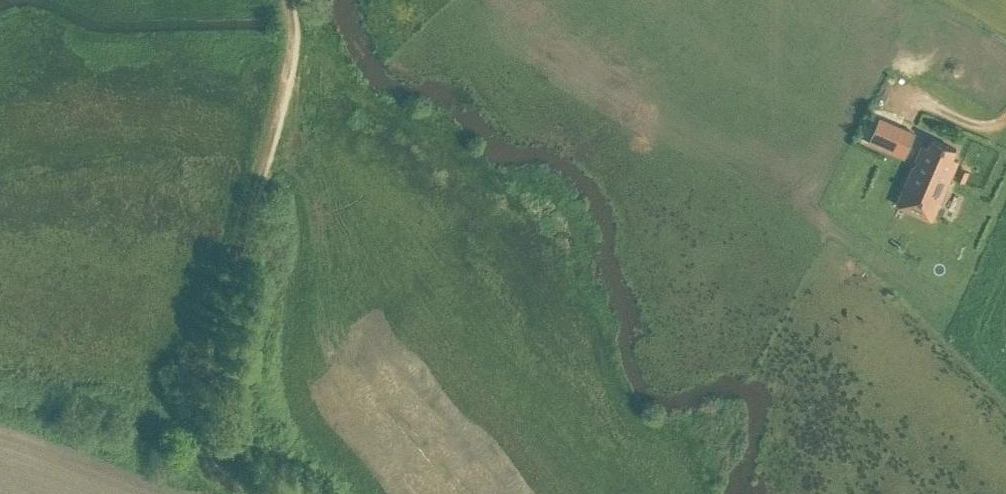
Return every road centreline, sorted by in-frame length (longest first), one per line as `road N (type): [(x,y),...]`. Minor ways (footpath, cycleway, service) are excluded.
road 1 (track): [(284,0),(288,52),(194,453),(221,482),(252,493)]

